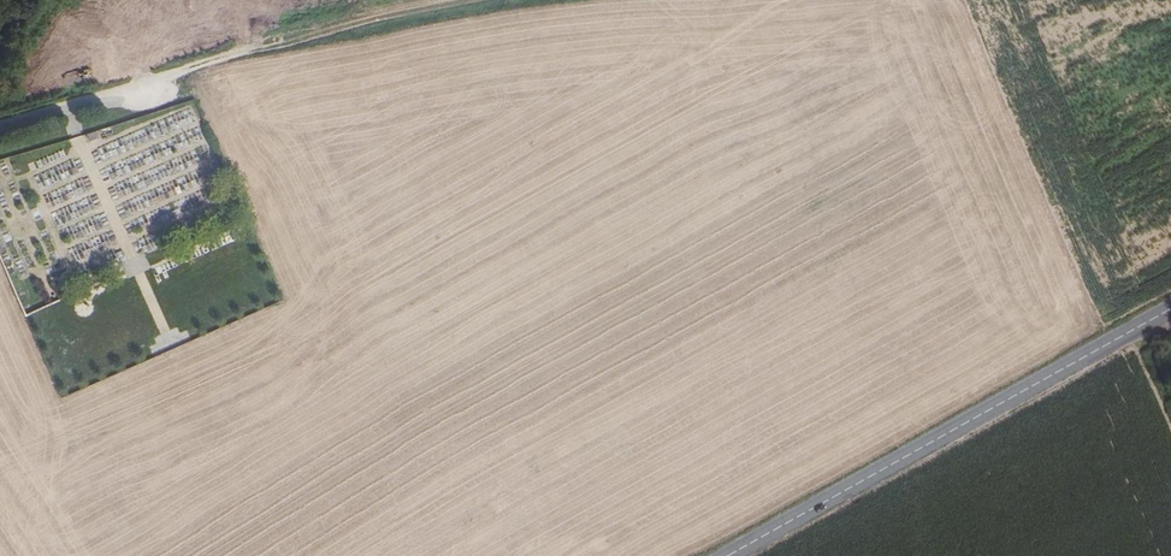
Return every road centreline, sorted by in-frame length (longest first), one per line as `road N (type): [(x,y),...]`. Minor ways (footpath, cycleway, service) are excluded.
road 1 (secondary): [(726,555),(1170,310)]
road 2 (track): [(156,79),(261,43),(556,0)]
road 3 (unclassified): [(0,127),(156,79)]

